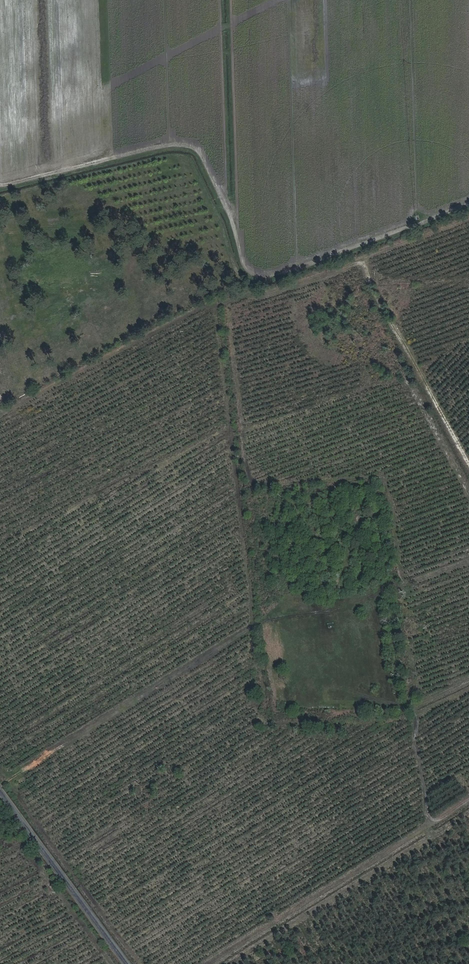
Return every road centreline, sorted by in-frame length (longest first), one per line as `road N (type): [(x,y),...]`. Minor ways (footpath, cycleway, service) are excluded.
road 1 (track): [(468,461),(364,261)]
road 2 (unclassified): [(0,790),(127,963)]

